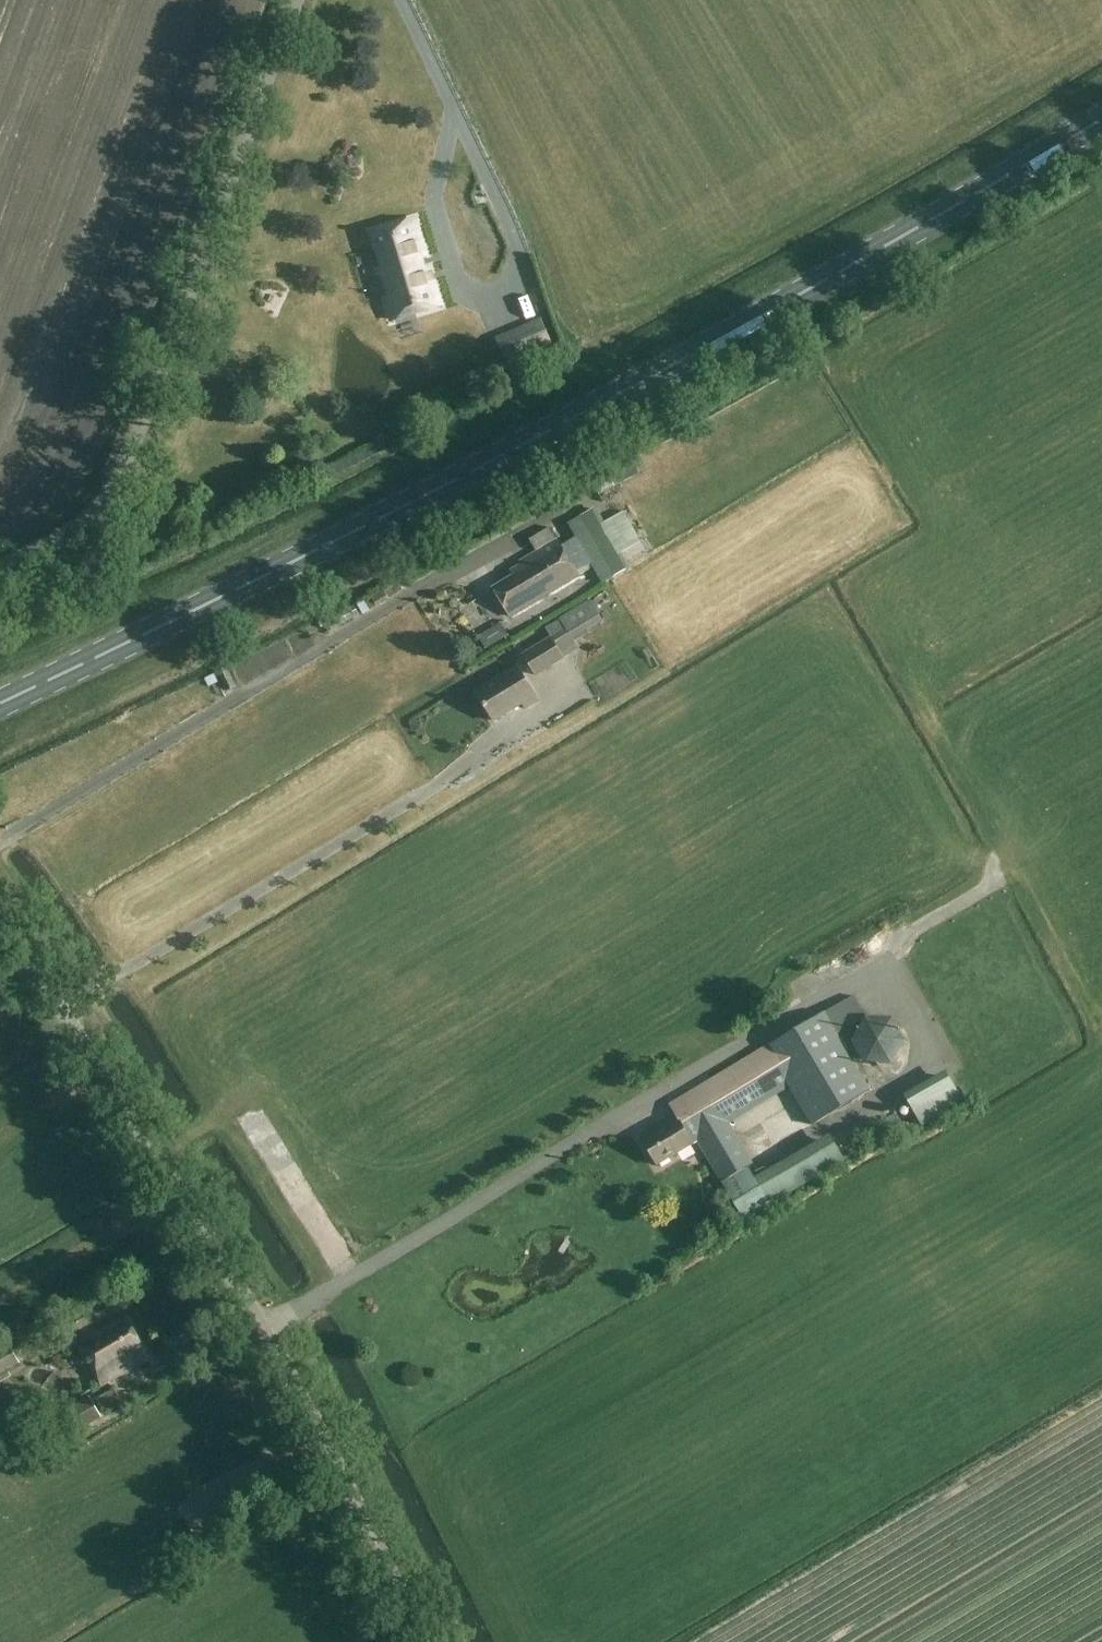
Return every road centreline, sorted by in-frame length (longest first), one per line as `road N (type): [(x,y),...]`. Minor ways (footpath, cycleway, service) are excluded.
road 1 (primary): [(0,703),(479,467),(765,313),(1101,117)]
road 2 (unclassified): [(0,917),(278,1356),(423,1641)]
road 3 (unclassified): [(0,567),(81,528),(117,487),(292,0)]

